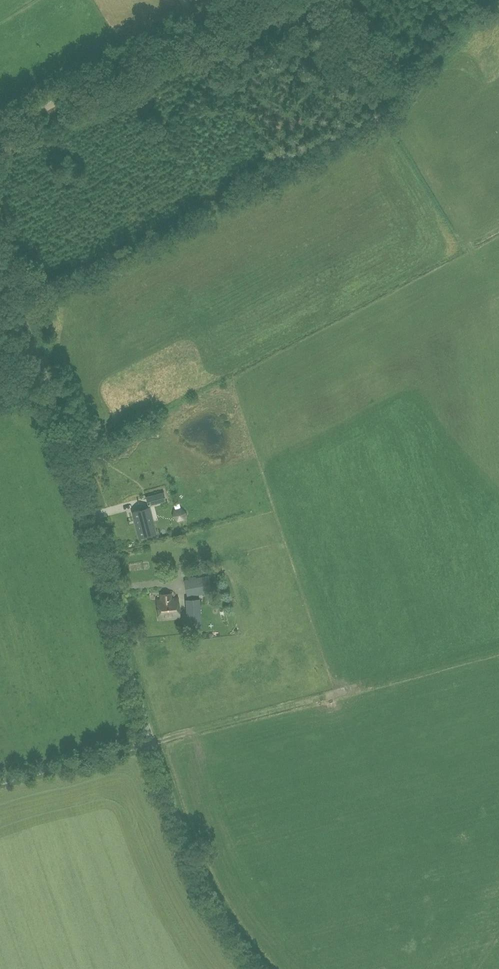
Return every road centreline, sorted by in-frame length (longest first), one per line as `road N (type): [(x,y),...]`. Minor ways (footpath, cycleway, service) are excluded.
road 1 (unclassified): [(270,968),(203,883),(123,654),(112,563),(0,263)]
road 2 (unclassified): [(0,132),(250,0)]

